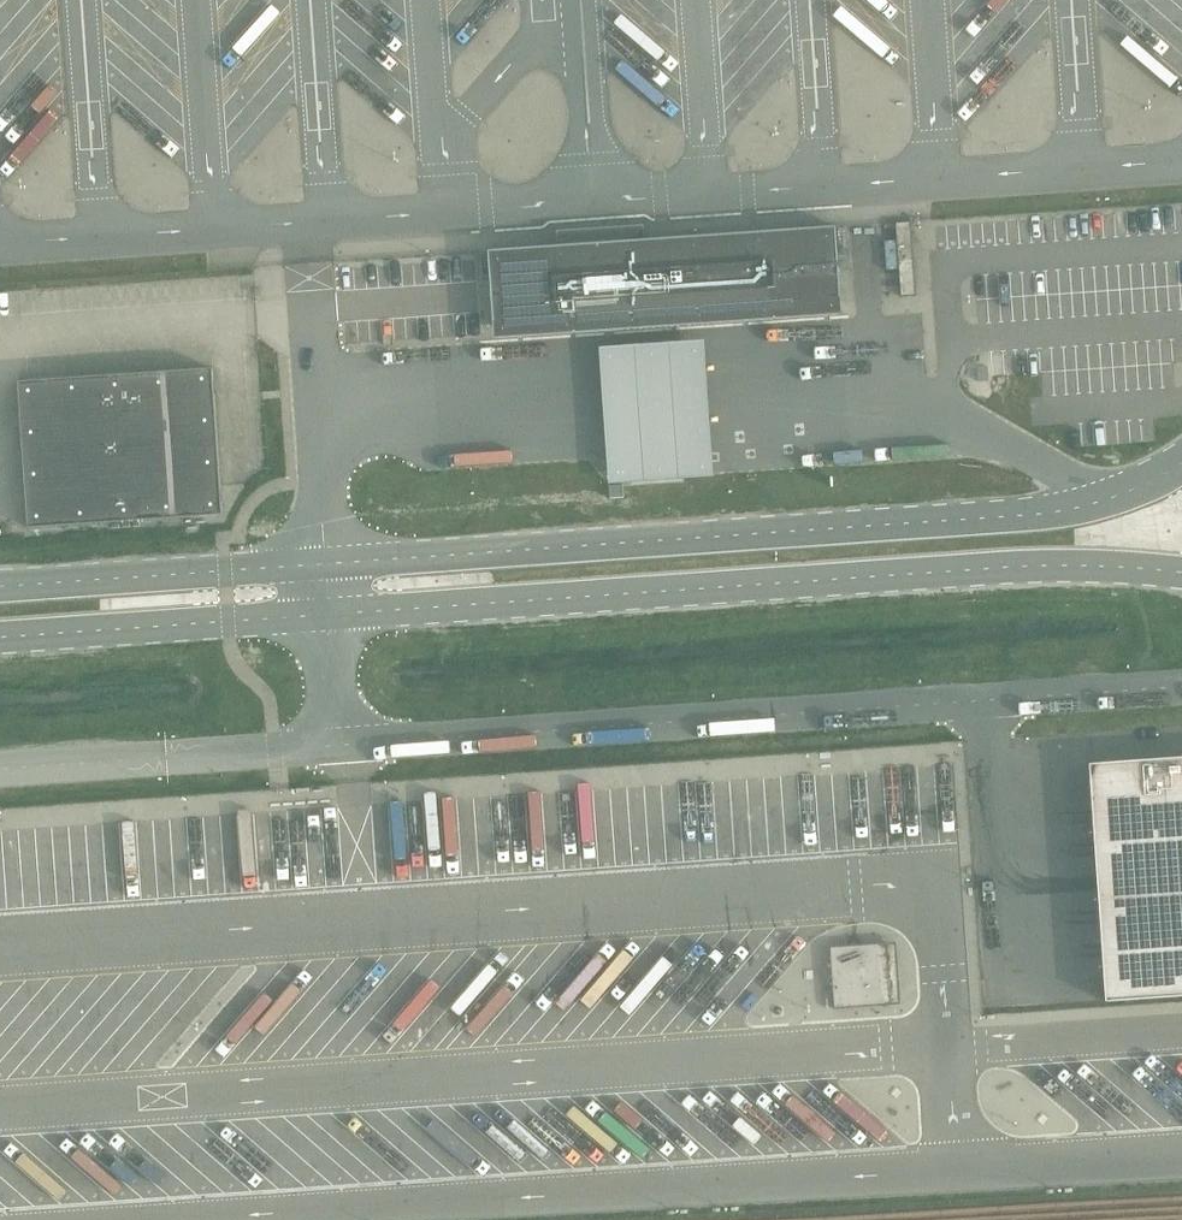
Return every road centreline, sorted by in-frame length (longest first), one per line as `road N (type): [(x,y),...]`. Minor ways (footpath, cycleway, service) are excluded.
road 1 (unclassified): [(1181,463),(1111,498),(1027,516),(324,565)]
road 2 (unclassified): [(328,615),(1034,565),(1181,572)]
road 3 (unclassified): [(337,745),(1181,685)]
road 4 (unclassified): [(0,767),(337,745)]
road 5 (unclassified): [(0,638),(328,615)]
road 6 (unclassified): [(324,565),(0,586)]
road 7 (unclassified): [(337,745),(328,615)]

